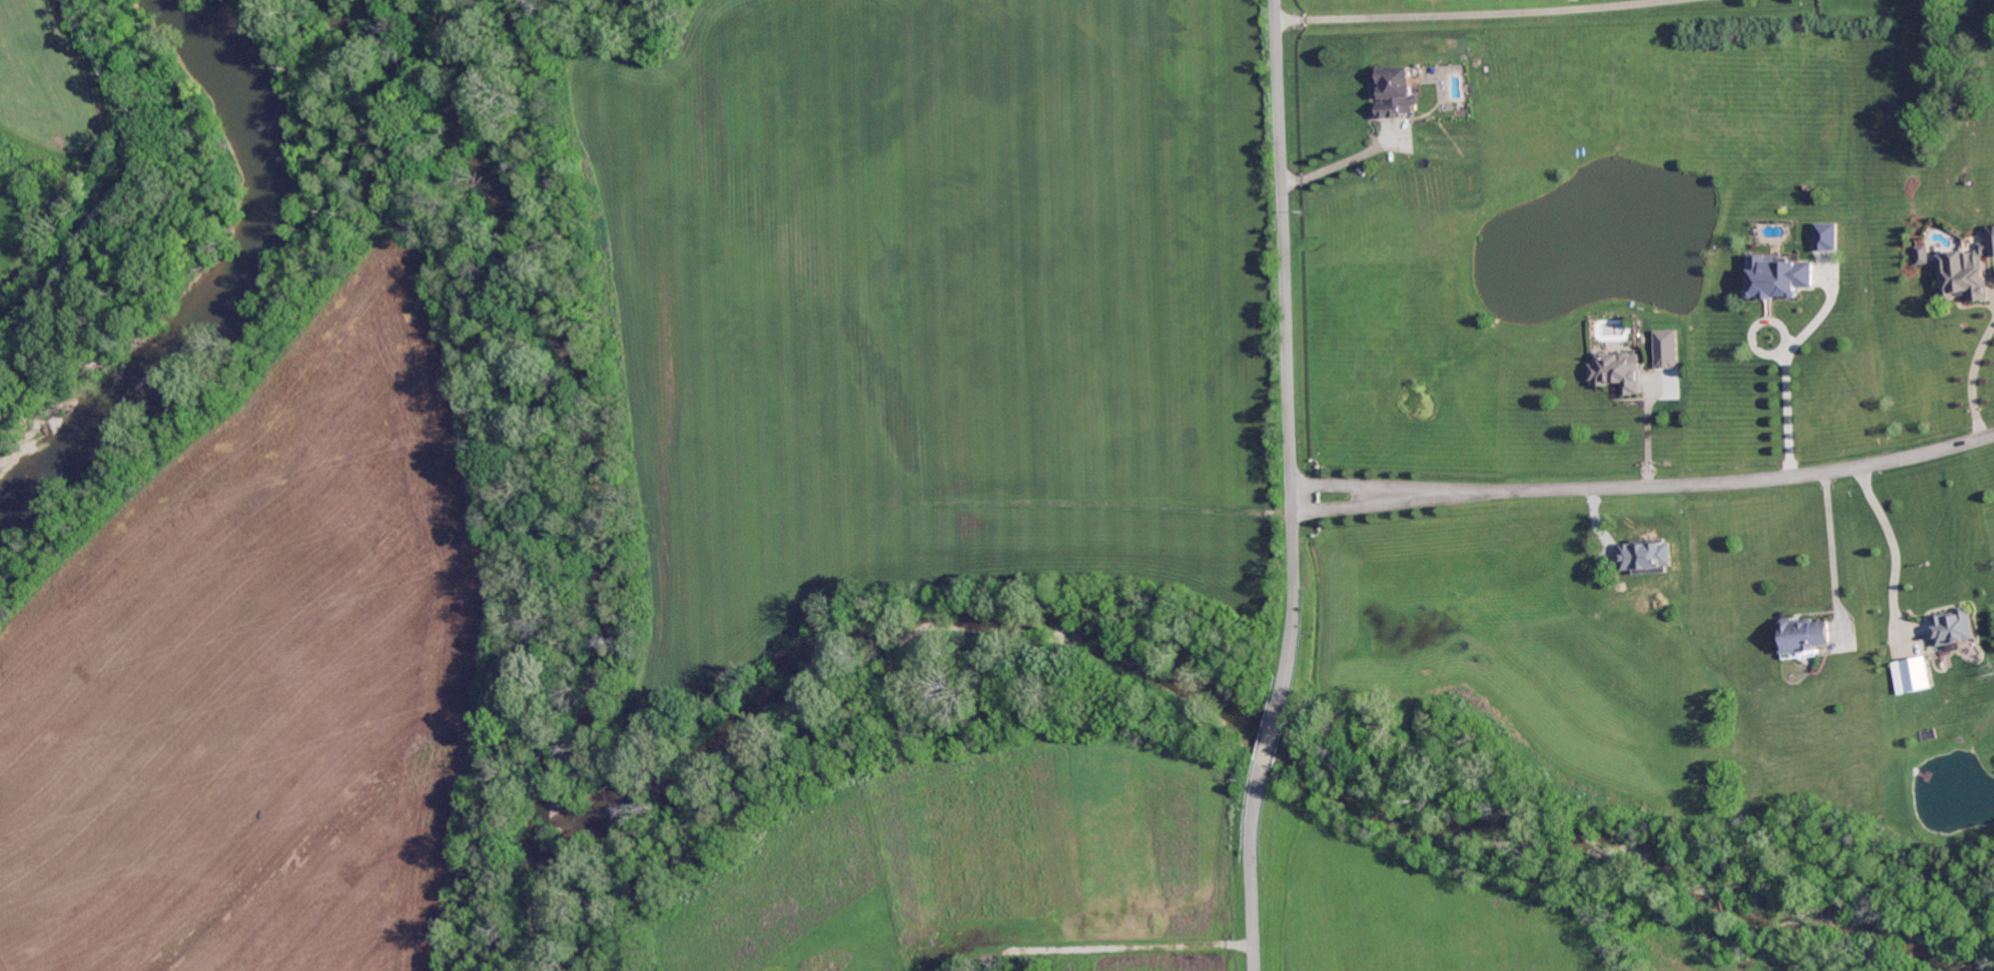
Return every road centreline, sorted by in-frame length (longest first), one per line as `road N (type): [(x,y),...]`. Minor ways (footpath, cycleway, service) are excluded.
road 1 (residential): [(1252,970),(1248,764),(1291,650),(1294,597),(1270,0)]
road 2 (residential): [(1285,484),(1710,472),(1852,458),(1993,421)]

